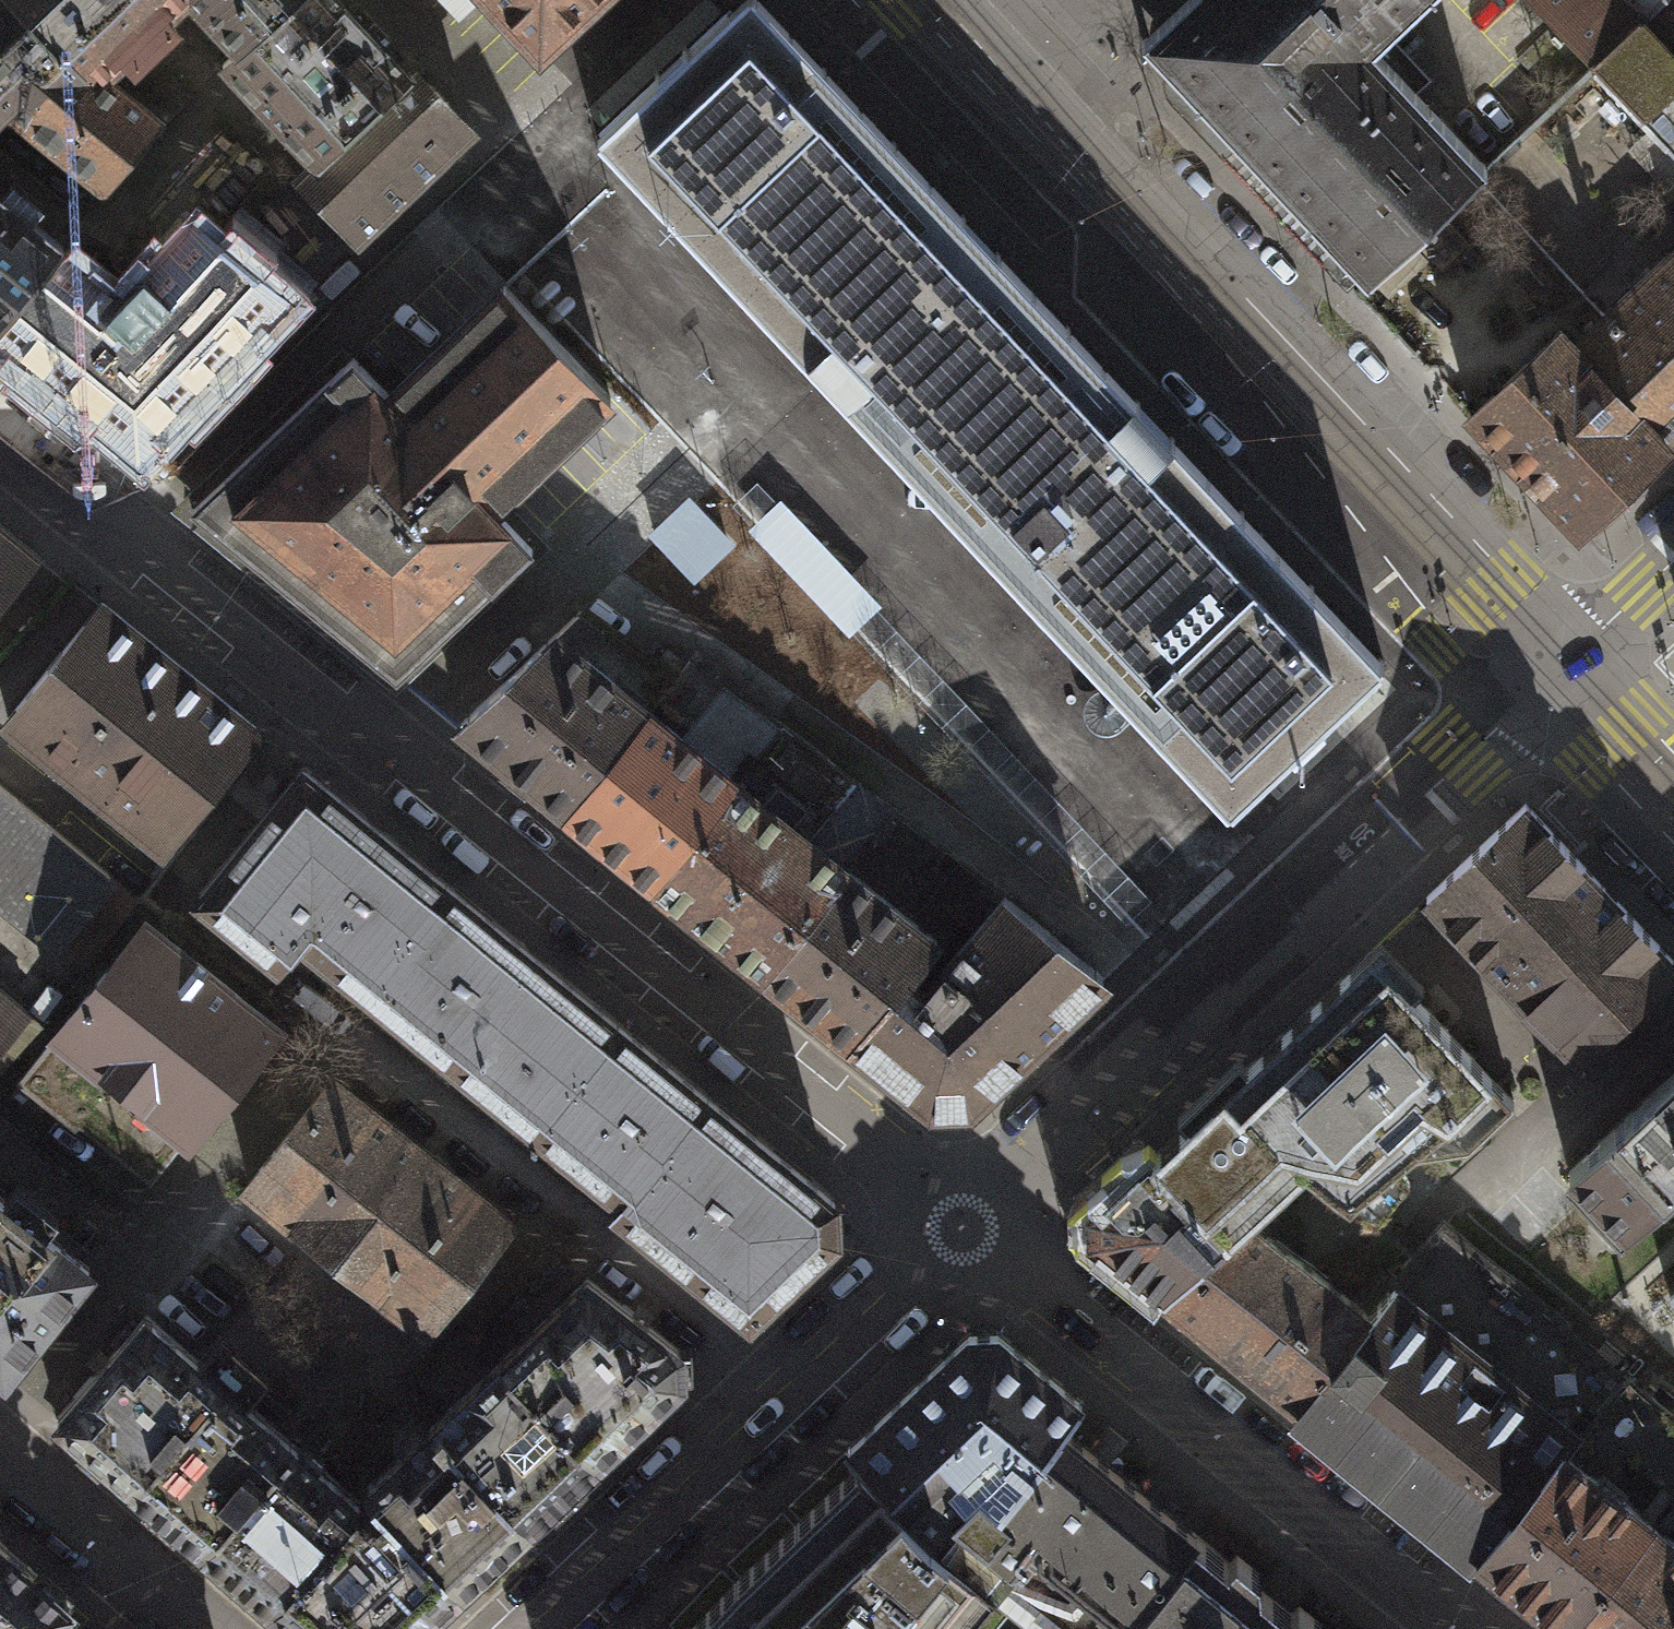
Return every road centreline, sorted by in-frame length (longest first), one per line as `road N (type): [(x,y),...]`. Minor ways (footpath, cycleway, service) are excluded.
road 1 (residential): [(963,1225),(894,1161),(0,445)]
road 2 (residential): [(1557,674),(989,71)]
road 3 (residential): [(963,1225),(1557,674)]
road 4 (residential): [(1458,1628),(963,1225)]
road 5 (residential): [(529,1628),(963,1225)]
road 6 (residential): [(0,1451),(207,1628)]
road 7 (residential): [(1673,797),(1557,674)]
road 8 (residential): [(1557,674),(1673,563)]

